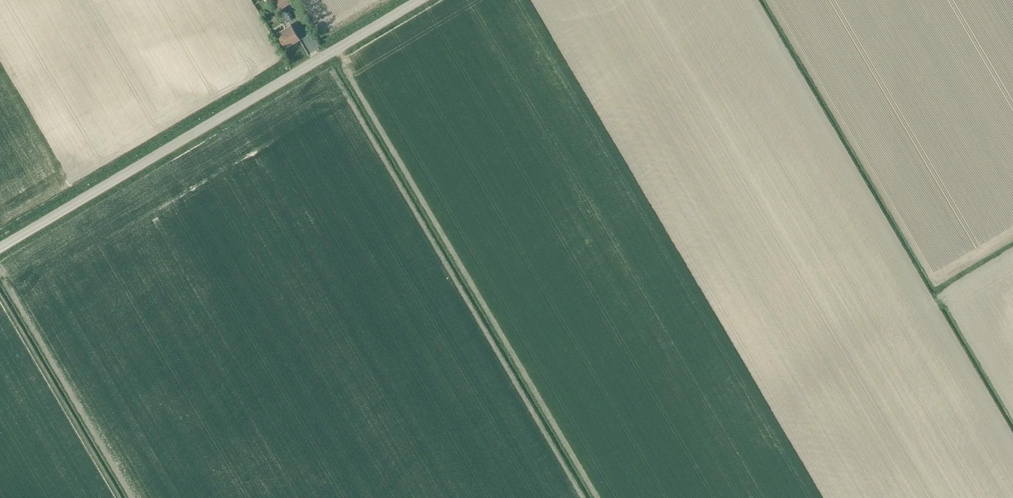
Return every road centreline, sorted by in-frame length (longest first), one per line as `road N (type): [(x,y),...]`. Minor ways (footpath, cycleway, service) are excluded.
road 1 (unclassified): [(0,247),(420,0)]

